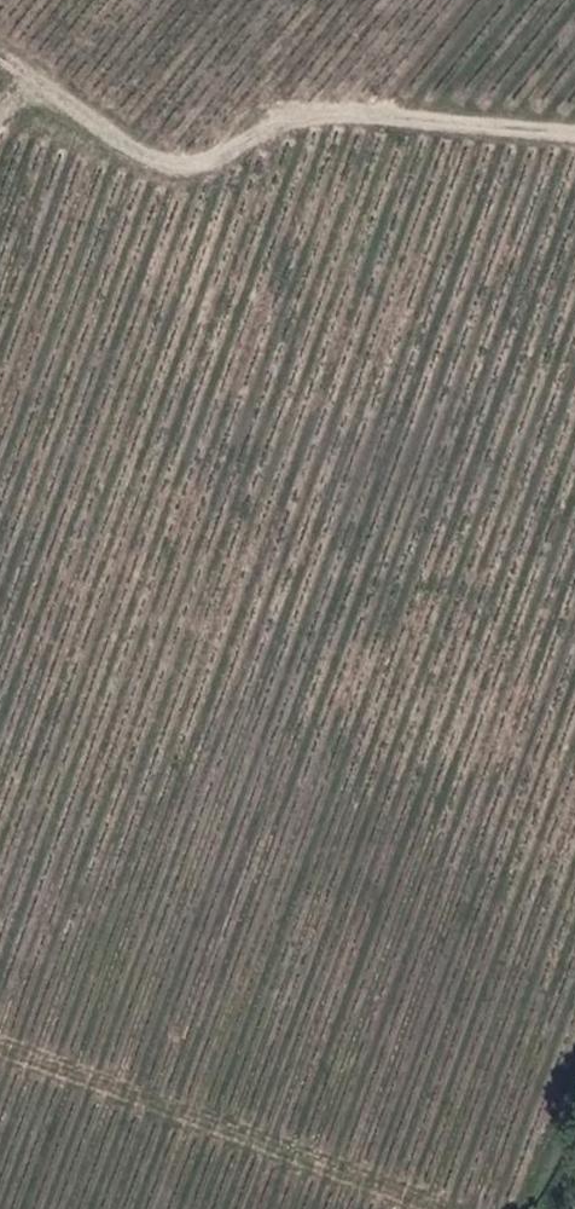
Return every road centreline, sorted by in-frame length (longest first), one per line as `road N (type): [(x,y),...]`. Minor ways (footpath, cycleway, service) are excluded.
road 1 (track): [(0,54),(116,148),(224,166),(304,103),(574,142)]

